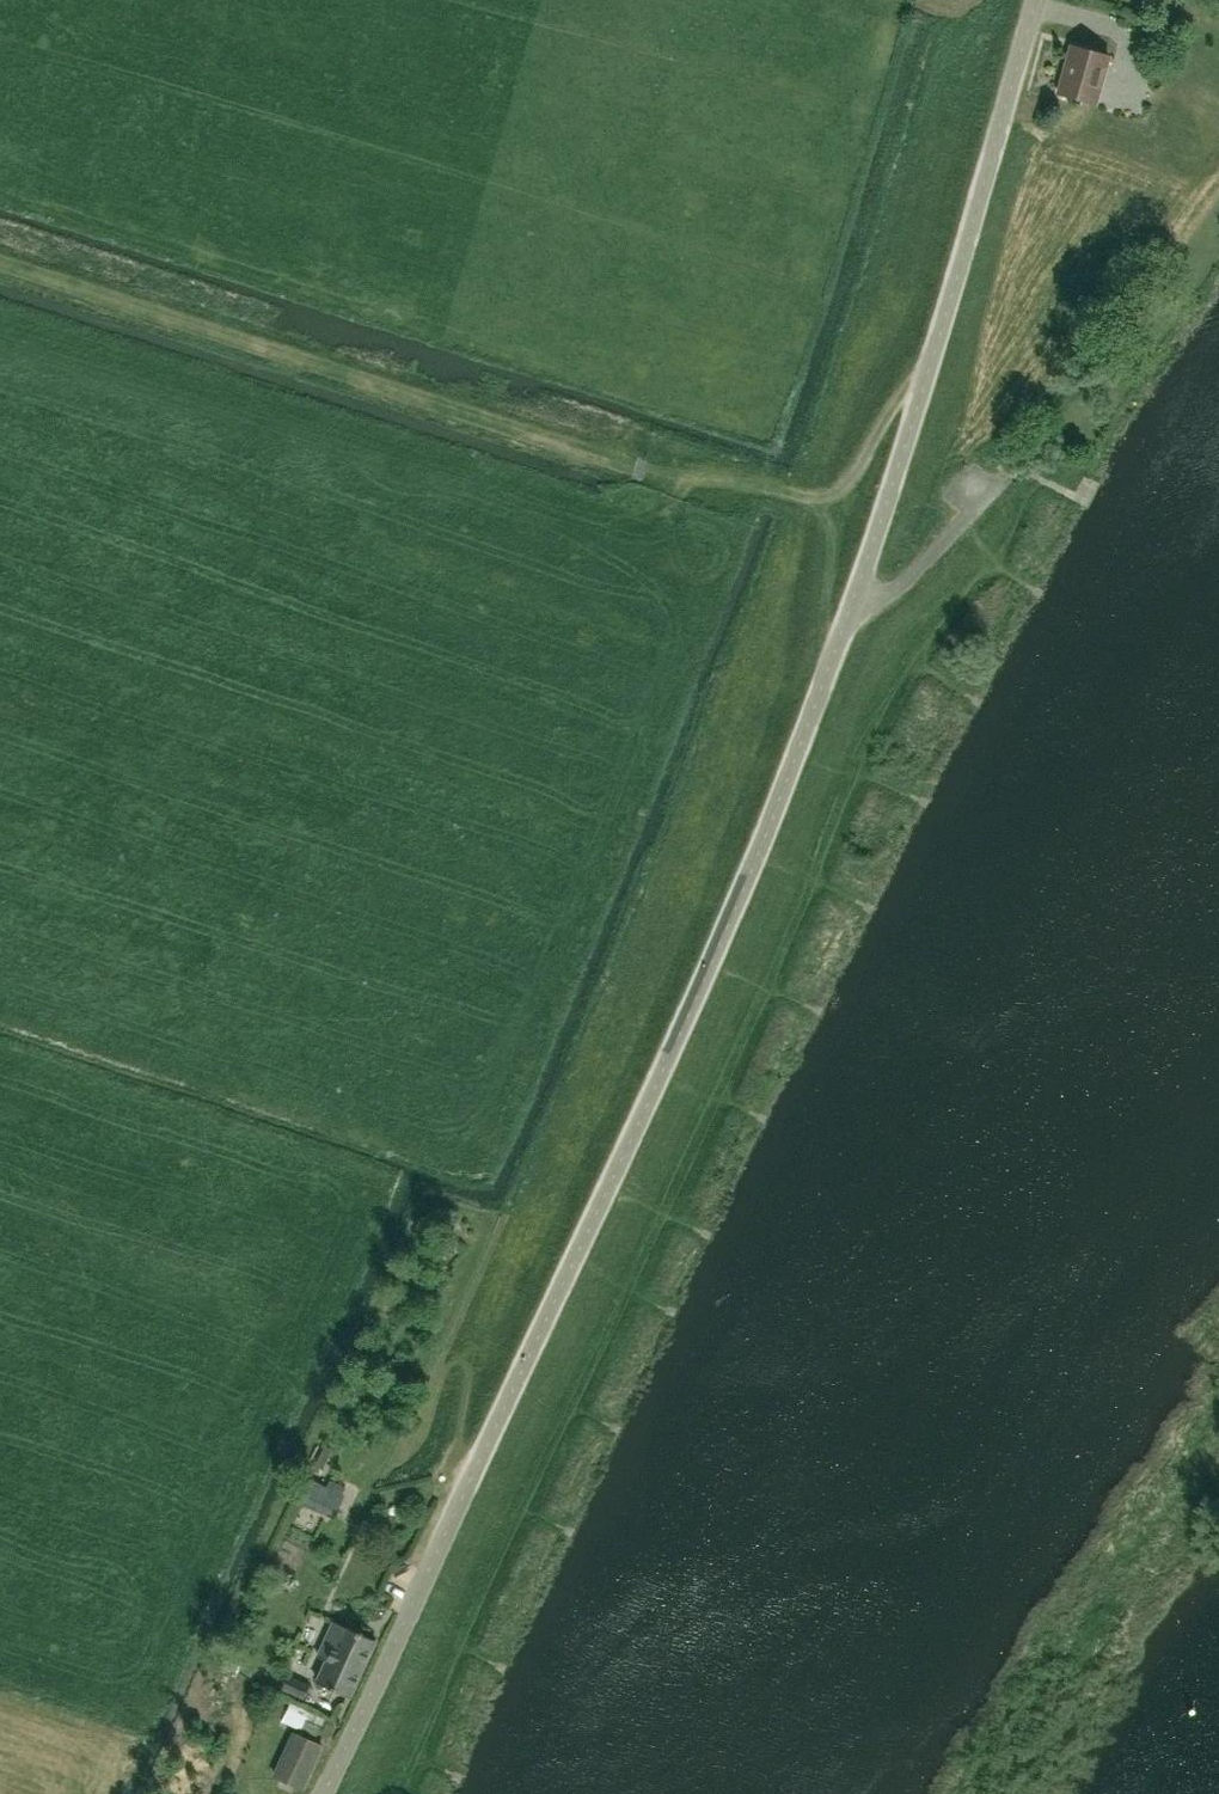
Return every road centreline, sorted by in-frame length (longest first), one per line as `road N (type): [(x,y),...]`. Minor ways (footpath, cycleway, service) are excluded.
road 1 (unclassified): [(323,1793),(753,867),(872,545),(1036,0)]

